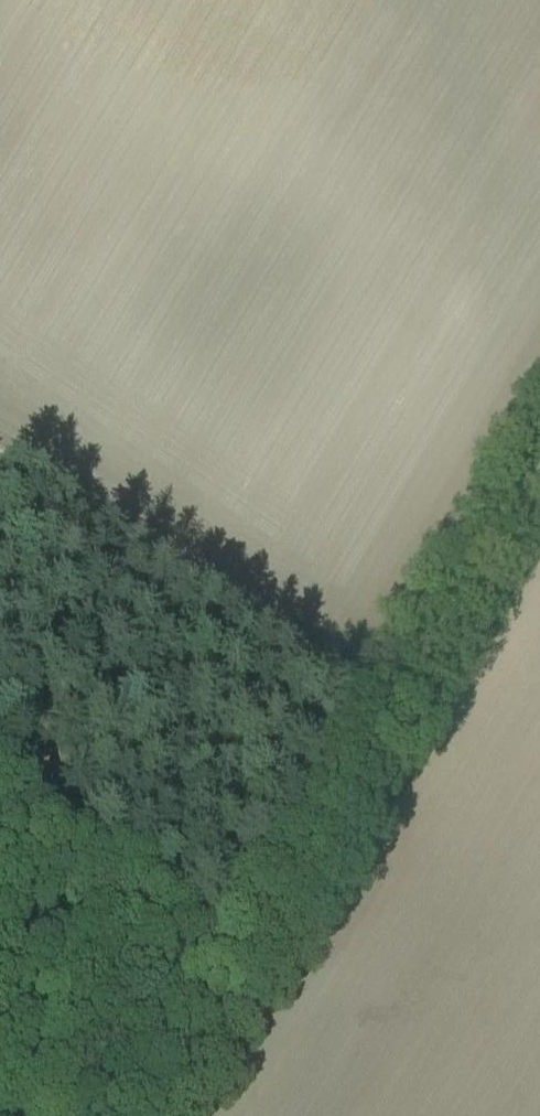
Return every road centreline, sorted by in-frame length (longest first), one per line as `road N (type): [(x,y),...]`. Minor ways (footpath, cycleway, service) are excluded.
road 1 (track): [(0,464),(389,727)]
road 2 (track): [(146,1115),(389,727)]
road 3 (track): [(389,727),(539,467)]

